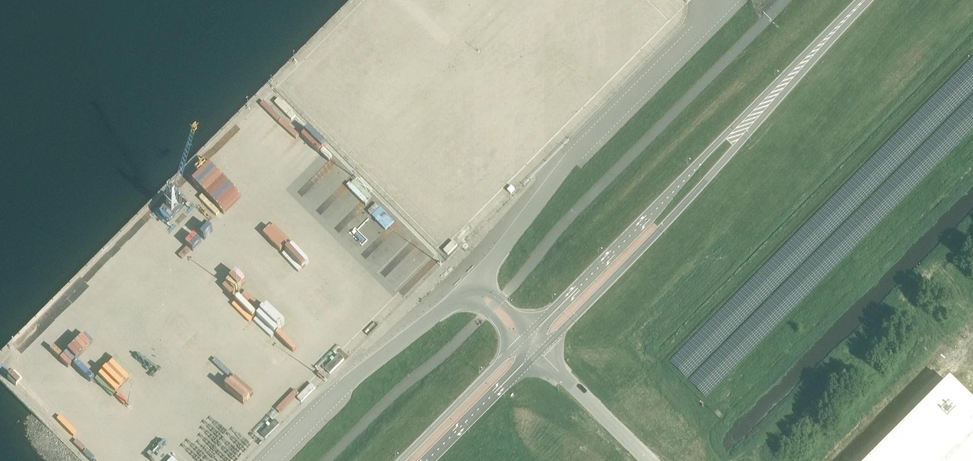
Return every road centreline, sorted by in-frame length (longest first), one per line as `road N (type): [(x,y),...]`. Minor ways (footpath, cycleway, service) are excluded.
road 1 (unclassified): [(716,5),(579,146),(479,275)]
road 2 (tertiary): [(544,343),(714,171),(753,114)]
road 3 (tertiary): [(753,114),(532,329)]
road 4 (unclassified): [(460,294),(345,385),(268,460)]
road 5 (tertiary): [(517,345),(402,460)]
road 6 (tertiary): [(753,114),(867,0)]
road 7 (tertiary): [(427,460),(530,357)]

